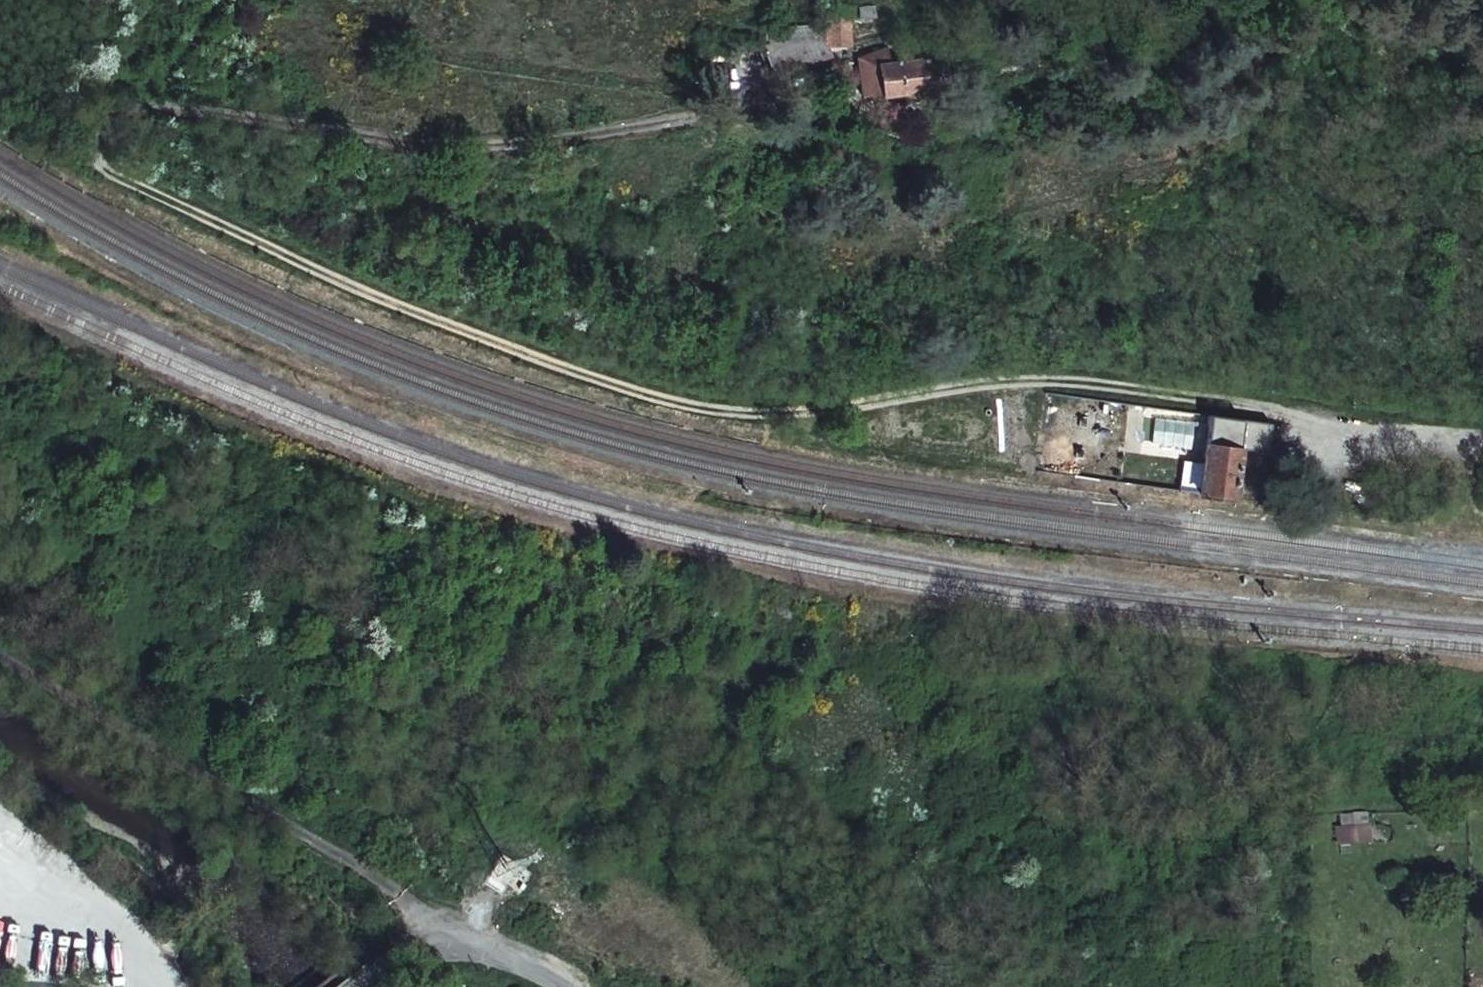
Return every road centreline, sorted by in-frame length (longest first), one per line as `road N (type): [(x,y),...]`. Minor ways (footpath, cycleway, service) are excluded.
road 1 (track): [(1482,436),(1041,380),(926,390),(804,415),(709,408),(586,377),(345,284),(113,175),(96,159),(94,130),(107,110),(171,107),(276,113),(428,146),(559,138),(713,114)]
road 2 (unclassified): [(0,653),(394,891),(422,913),(445,949)]
road 3 (unclassified): [(445,949),(521,962),(563,986)]

